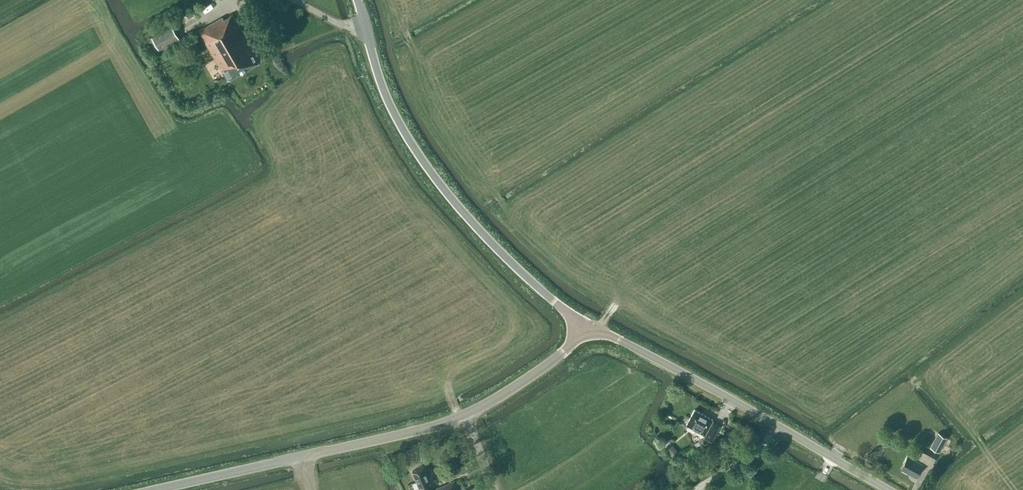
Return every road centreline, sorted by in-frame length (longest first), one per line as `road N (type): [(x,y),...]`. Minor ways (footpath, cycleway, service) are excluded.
road 1 (unclassified): [(157,489),(465,416),(564,352),(584,324)]
road 2 (unclassified): [(584,324),(507,259),(435,180),(384,93),(357,0)]
road 3 (unclassified): [(889,489),(584,324)]

